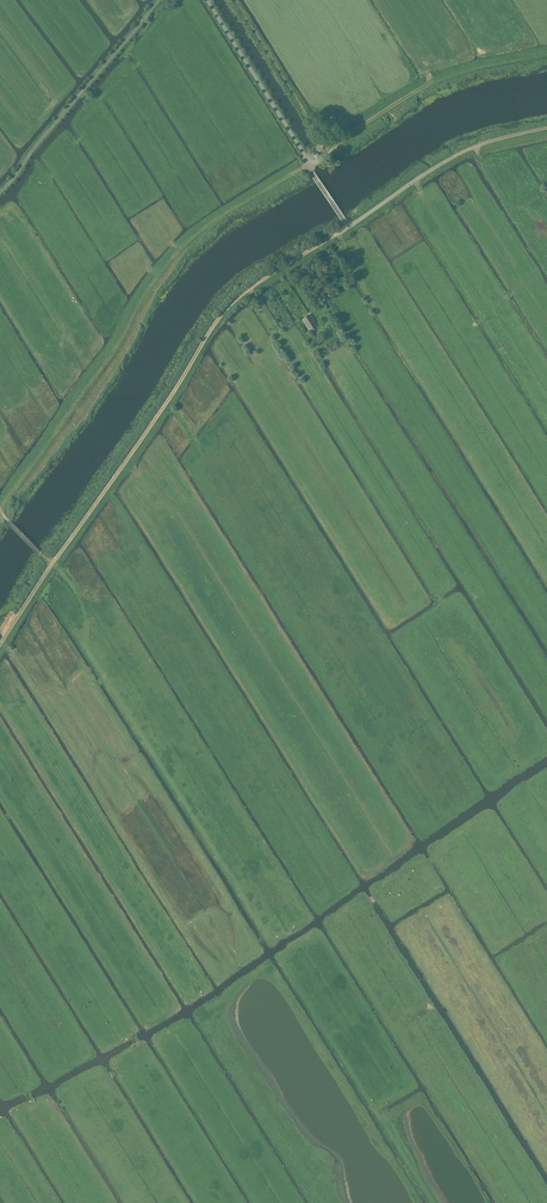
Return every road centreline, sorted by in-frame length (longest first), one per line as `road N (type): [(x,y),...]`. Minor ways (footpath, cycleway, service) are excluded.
road 1 (track): [(50,563),(221,316),(347,227)]

